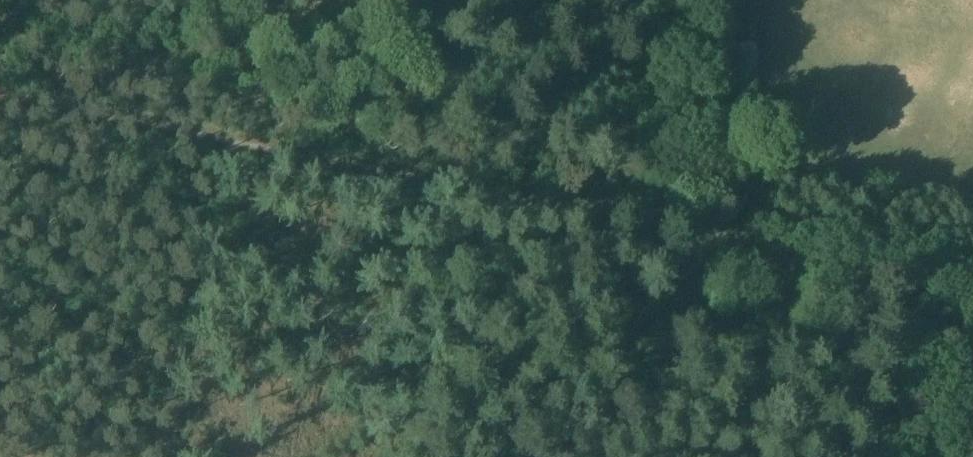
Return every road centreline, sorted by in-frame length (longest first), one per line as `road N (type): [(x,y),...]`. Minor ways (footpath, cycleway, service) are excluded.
road 1 (track): [(0,84),(753,207),(972,257)]

